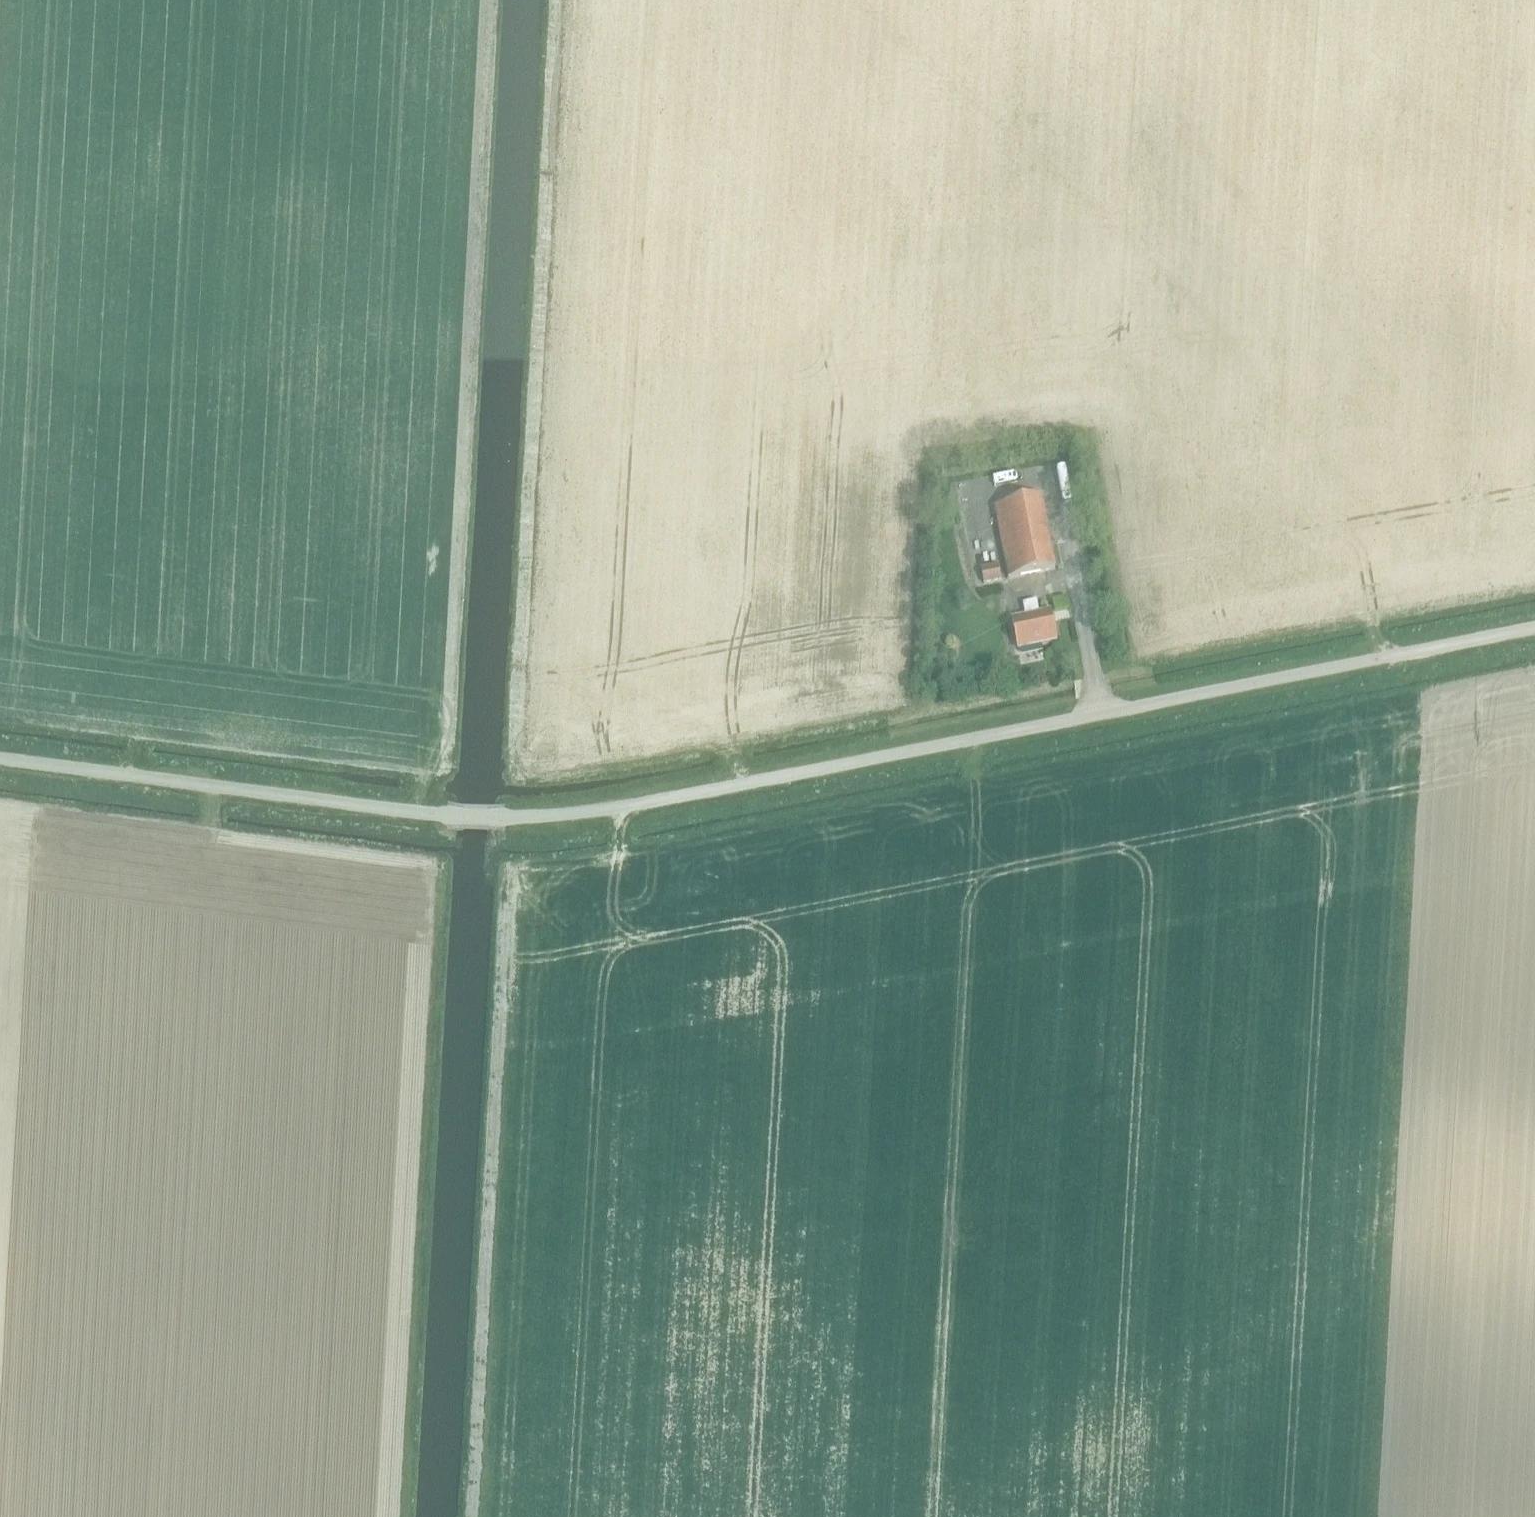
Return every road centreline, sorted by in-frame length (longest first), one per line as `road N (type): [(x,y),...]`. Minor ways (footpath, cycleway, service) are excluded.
road 1 (unclassified): [(440,814),(559,815),(1534,626)]
road 2 (unclassified): [(440,814),(0,756)]

